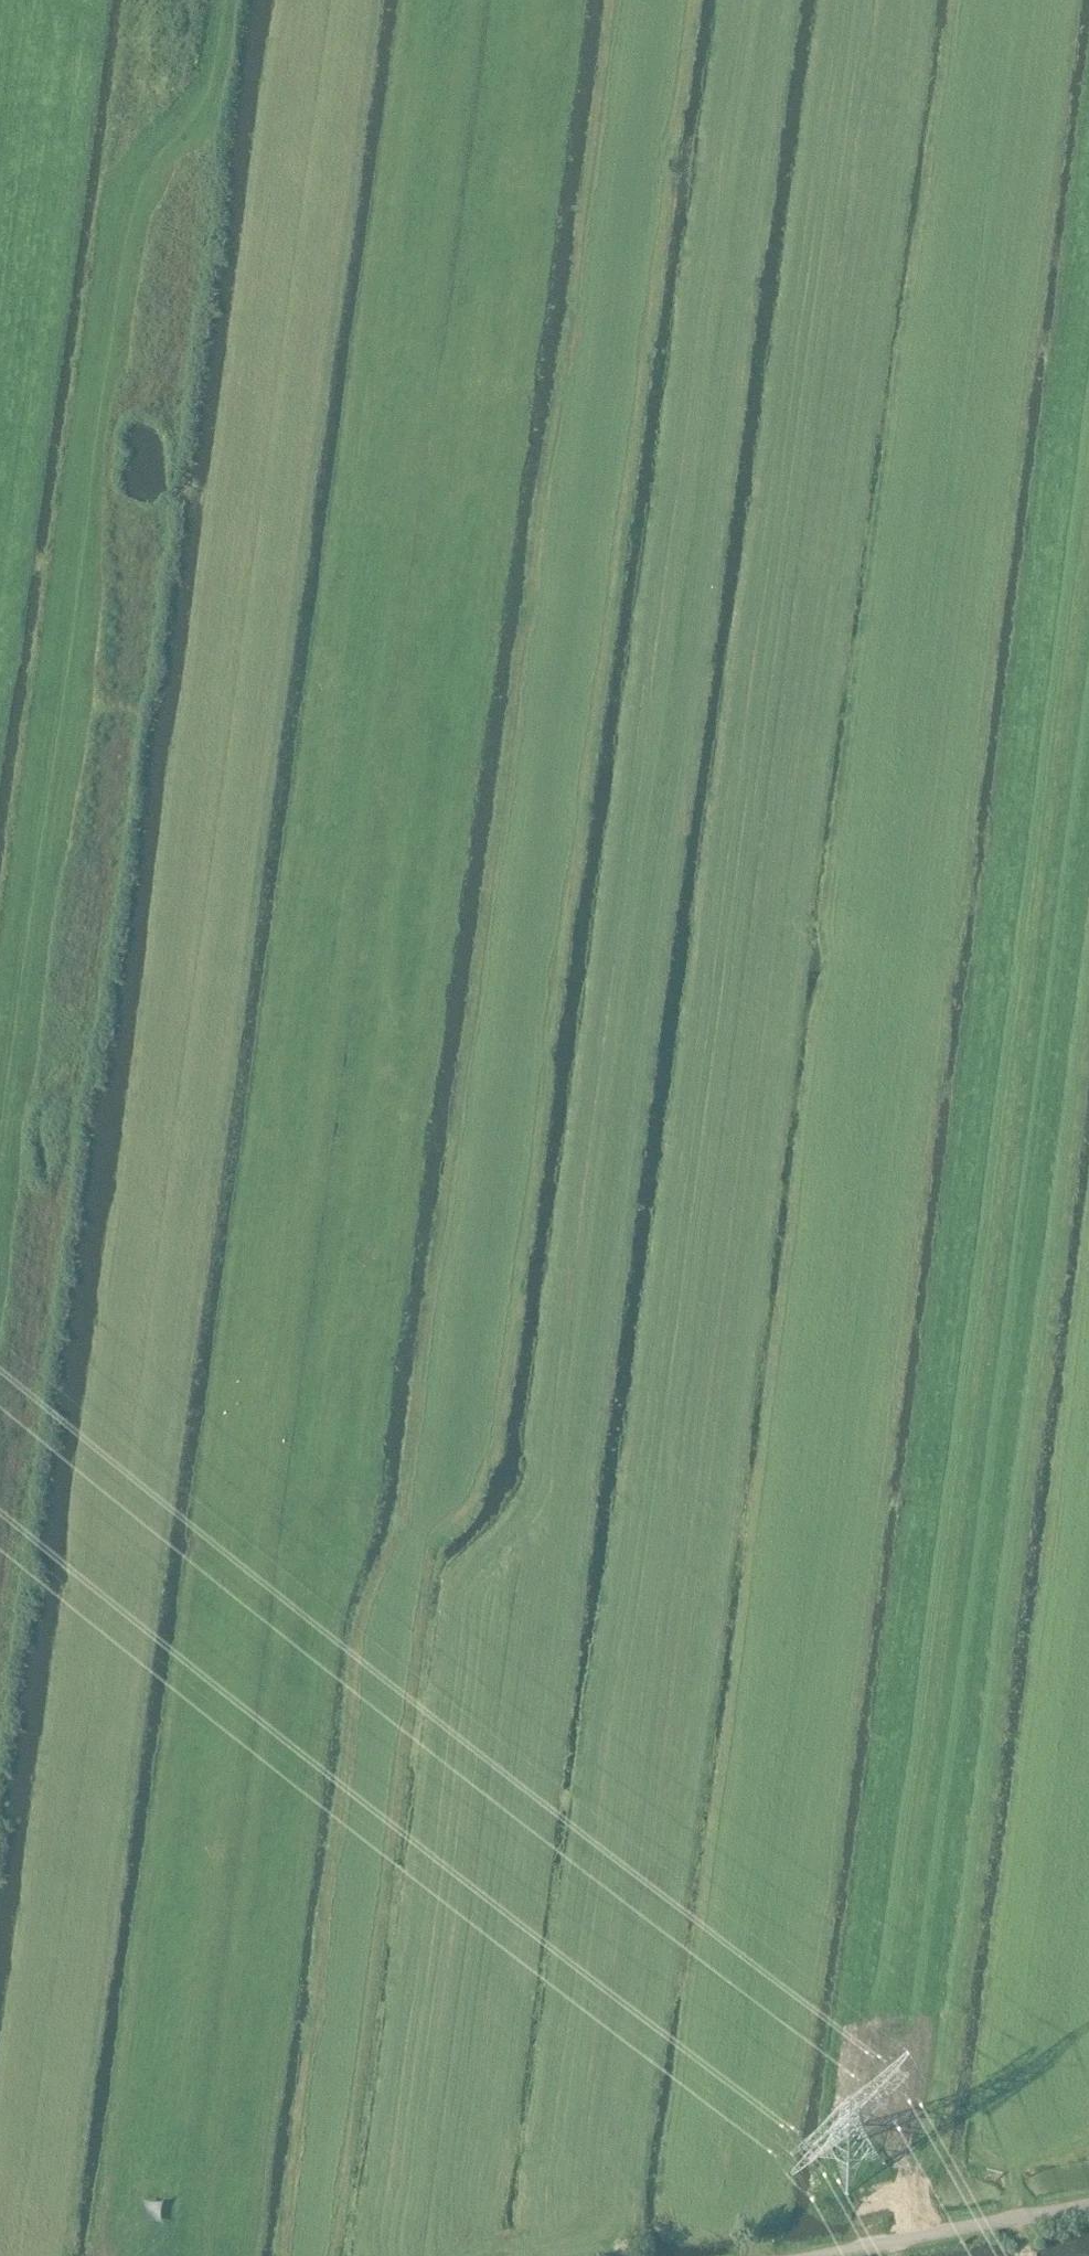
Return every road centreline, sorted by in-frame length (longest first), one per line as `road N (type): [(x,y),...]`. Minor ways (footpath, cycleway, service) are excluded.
road 1 (unclassified): [(805,2255),(1088,2203)]

